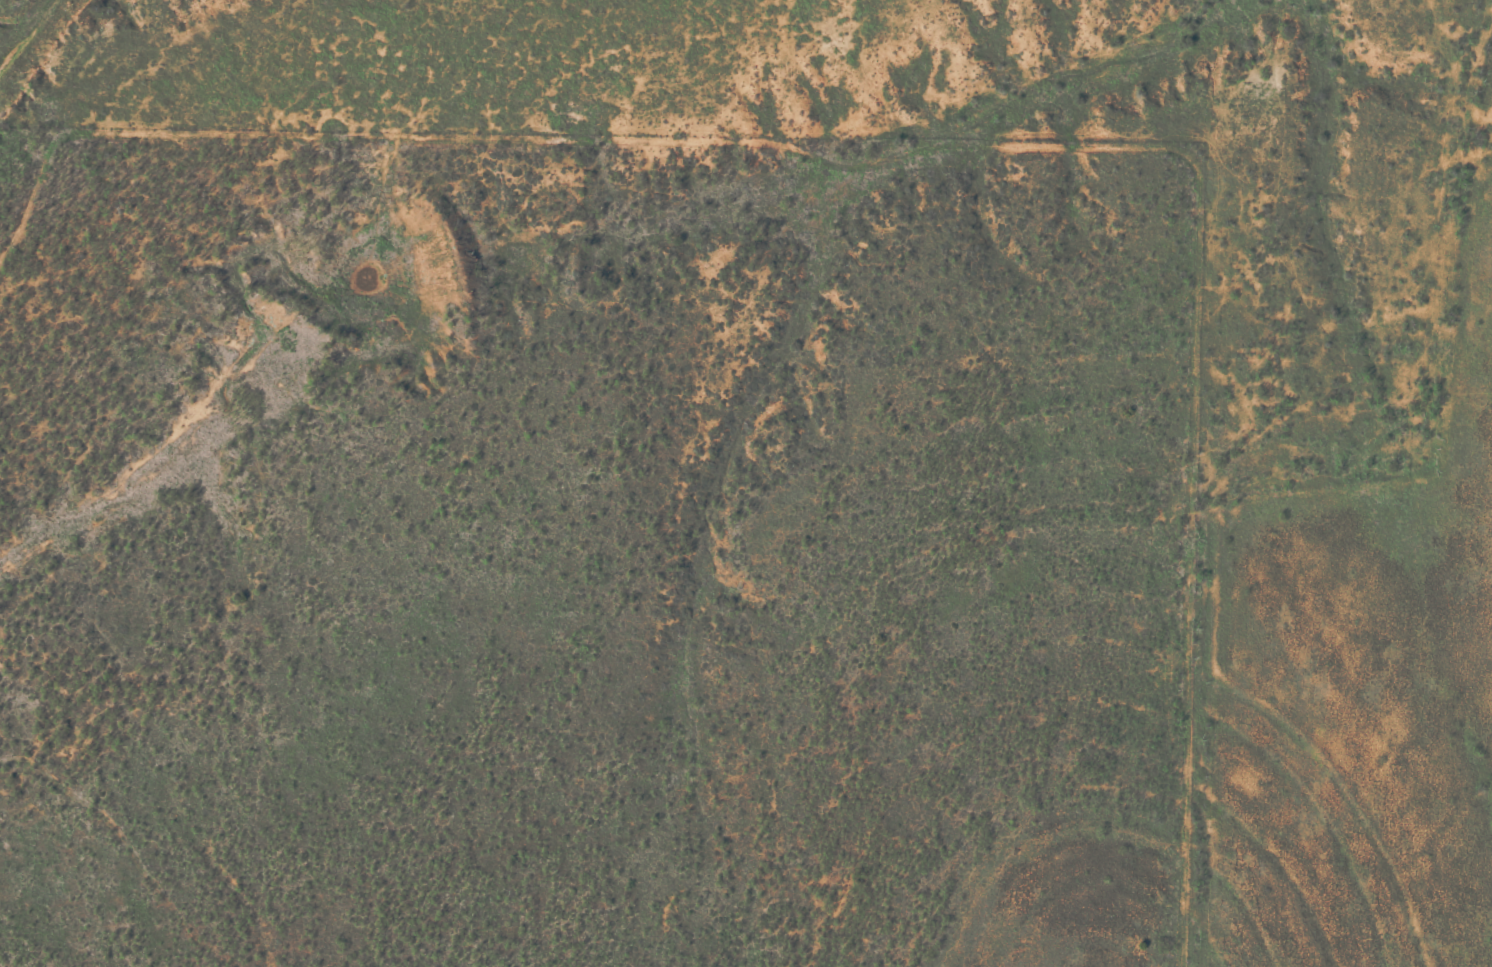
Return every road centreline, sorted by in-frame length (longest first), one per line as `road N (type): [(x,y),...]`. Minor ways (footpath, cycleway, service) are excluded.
road 1 (residential): [(839,966),(809,790),(814,679),(834,633),(915,558),(1007,522),(1341,514),(1442,479),(1491,404)]
road 2 (residential): [(0,314),(53,295),(224,264),(301,192)]

